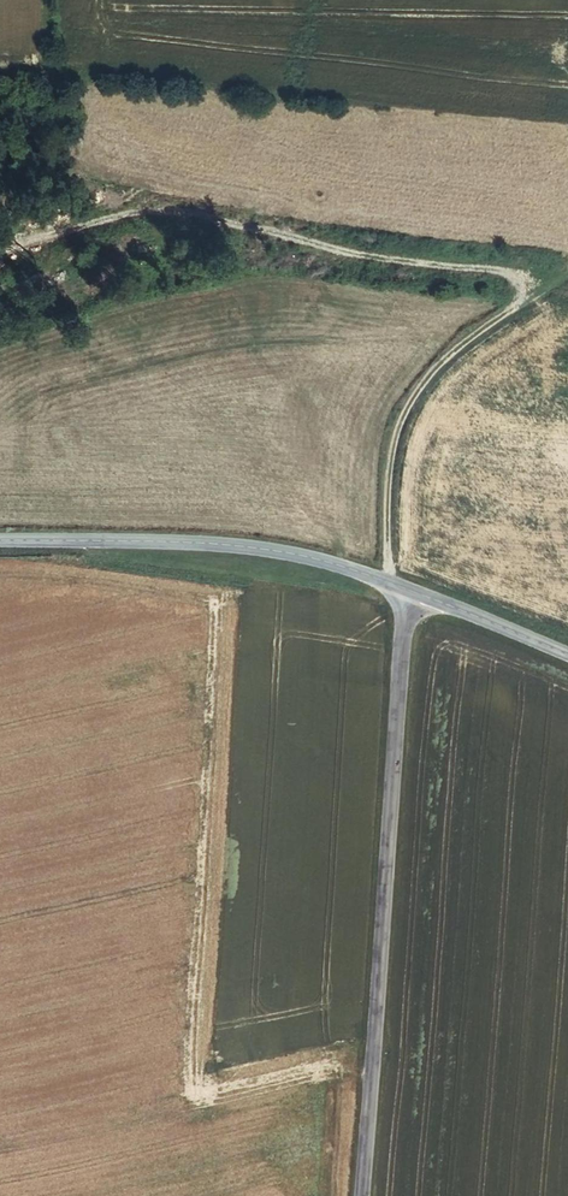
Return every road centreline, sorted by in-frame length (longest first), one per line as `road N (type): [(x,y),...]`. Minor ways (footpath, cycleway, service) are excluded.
road 1 (unclassified): [(413,590),(402,624),(380,1039),(363,1195)]
road 2 (track): [(567,275),(173,236),(0,238)]
road 3 (tertiary): [(413,590),(266,549),(0,540)]
road 4 (track): [(385,580),(388,462),(402,415),(462,343),(567,278)]
road 5 (tertiary): [(567,653),(413,590)]

